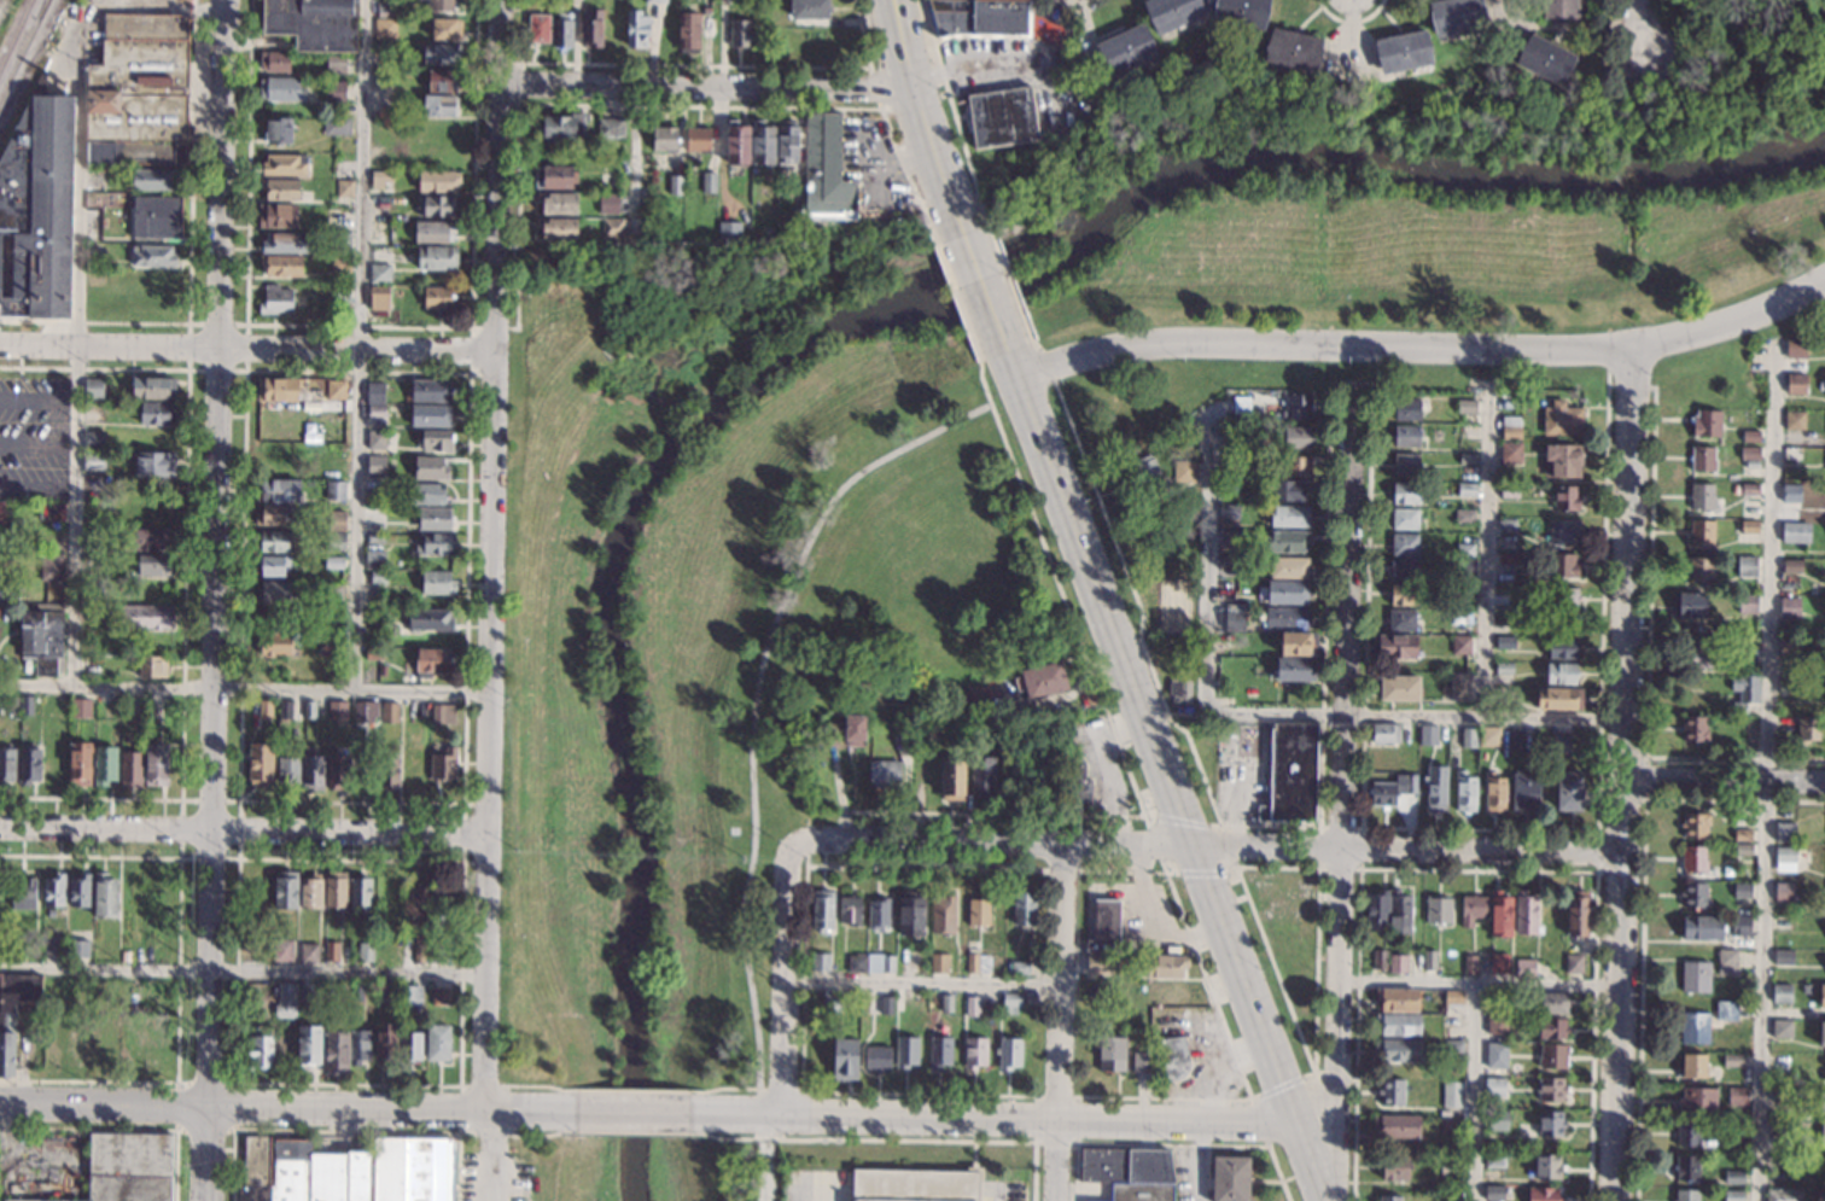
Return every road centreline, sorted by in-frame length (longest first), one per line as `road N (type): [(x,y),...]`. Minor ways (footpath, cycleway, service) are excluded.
road 1 (residential): [(488,1200),(499,0)]
road 2 (secondary): [(1320,1200),(1013,362)]
road 3 (residential): [(1617,1200),(1638,345)]
road 4 (tertiary): [(210,829),(222,0)]
road 5 (residential): [(1293,1121),(1333,1102),(1351,406)]
road 6 (residential): [(1638,345),(1177,342),(1124,346),(1018,377)]
road 7 (residential): [(1621,852),(1062,846)]
road 8 (tertiary): [(1293,1121),(783,1113)]
road 9 (residential): [(496,354),(0,346)]
road 10 (residential): [(486,834),(0,826)]
road 11 (residential): [(498,89),(915,95)]
road 12 (tertiary): [(578,1112),(206,1106)]
road 13 (residential): [(1059,1200),(1062,846)]
road 14 (residential): [(783,1113),(791,880),(799,846),(816,843)]
road 15 (tertiary): [(206,1106),(210,829)]
road 16 (residential): [(816,843),(1062,846)]
road 17 (secondary): [(956,211),(891,0)]
road 18 (tertiary): [(206,1106),(0,1104)]
road 19 (residential): [(1824,275),(1691,333),(1638,345)]
road 20 (residential): [(1824,780),(1625,777)]
road 21 (secondary): [(1013,362),(956,211)]

